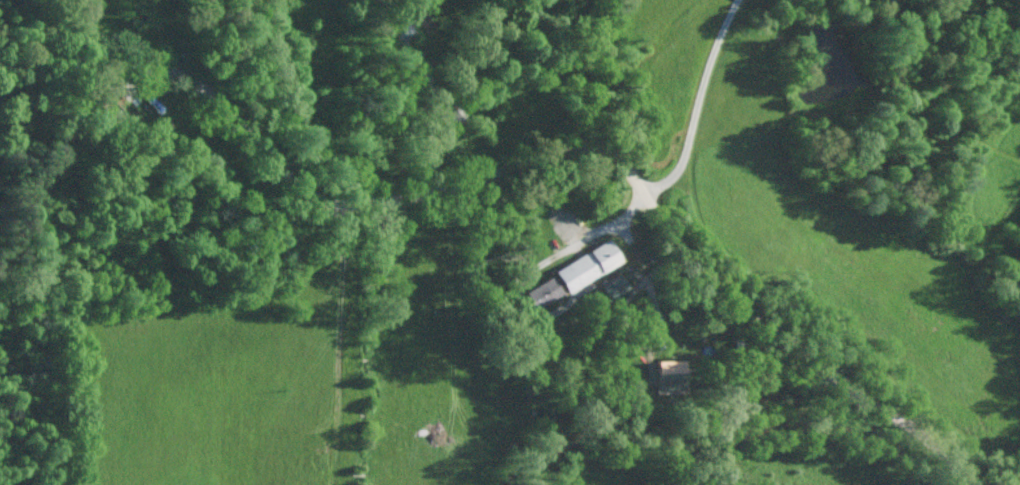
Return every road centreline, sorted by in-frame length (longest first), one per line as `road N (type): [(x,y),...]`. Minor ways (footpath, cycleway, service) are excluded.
road 1 (residential): [(972,484),(910,418),(835,373),(693,263),(613,151),(584,147),(411,199),(341,203),(284,169),(216,92),(160,63),(0,64)]
road 2 (residential): [(649,192),(686,164),(712,58),(737,0)]

